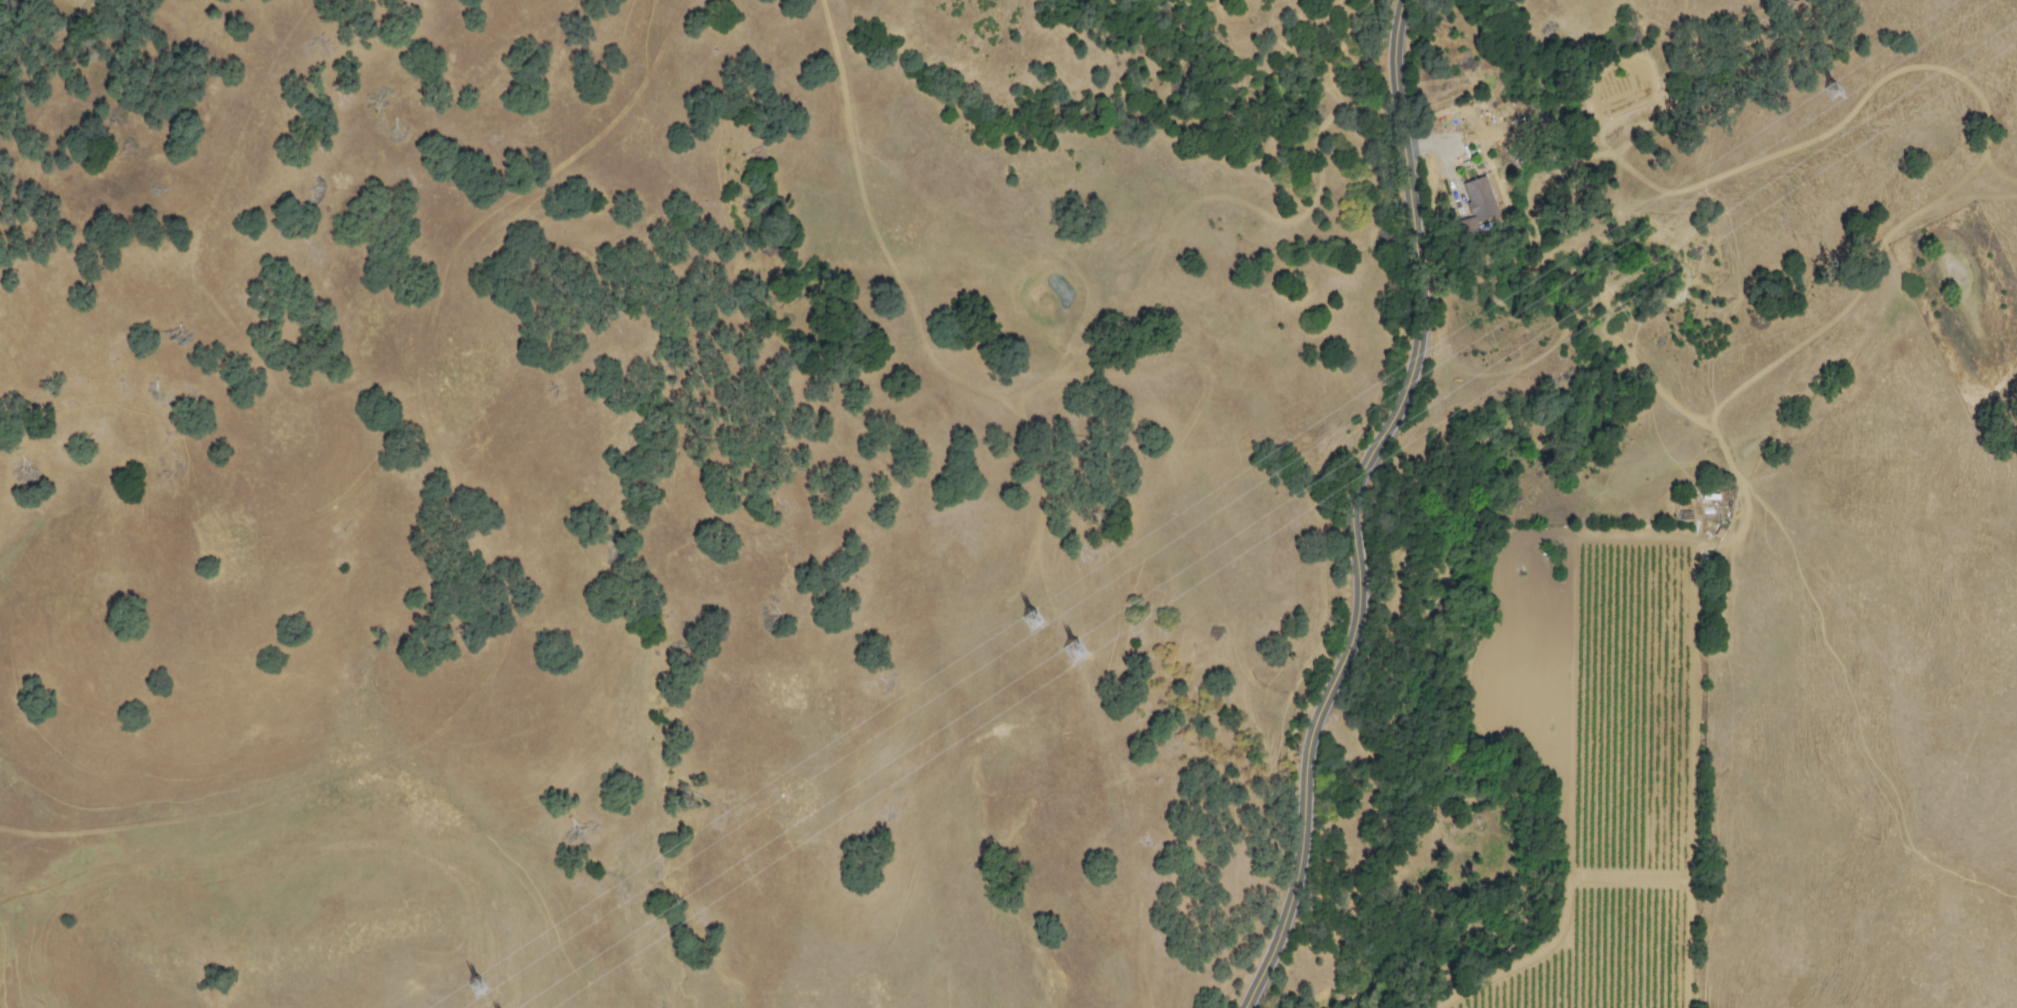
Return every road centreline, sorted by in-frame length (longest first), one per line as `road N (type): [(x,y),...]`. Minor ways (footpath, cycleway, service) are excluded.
road 1 (tertiary): [(1414,0),(1394,52),(1412,286),(1428,332),(1363,510),(1365,609),(1317,738),(1308,868),(1253,1007)]
road 2 (residential): [(1361,534),(1700,539)]

